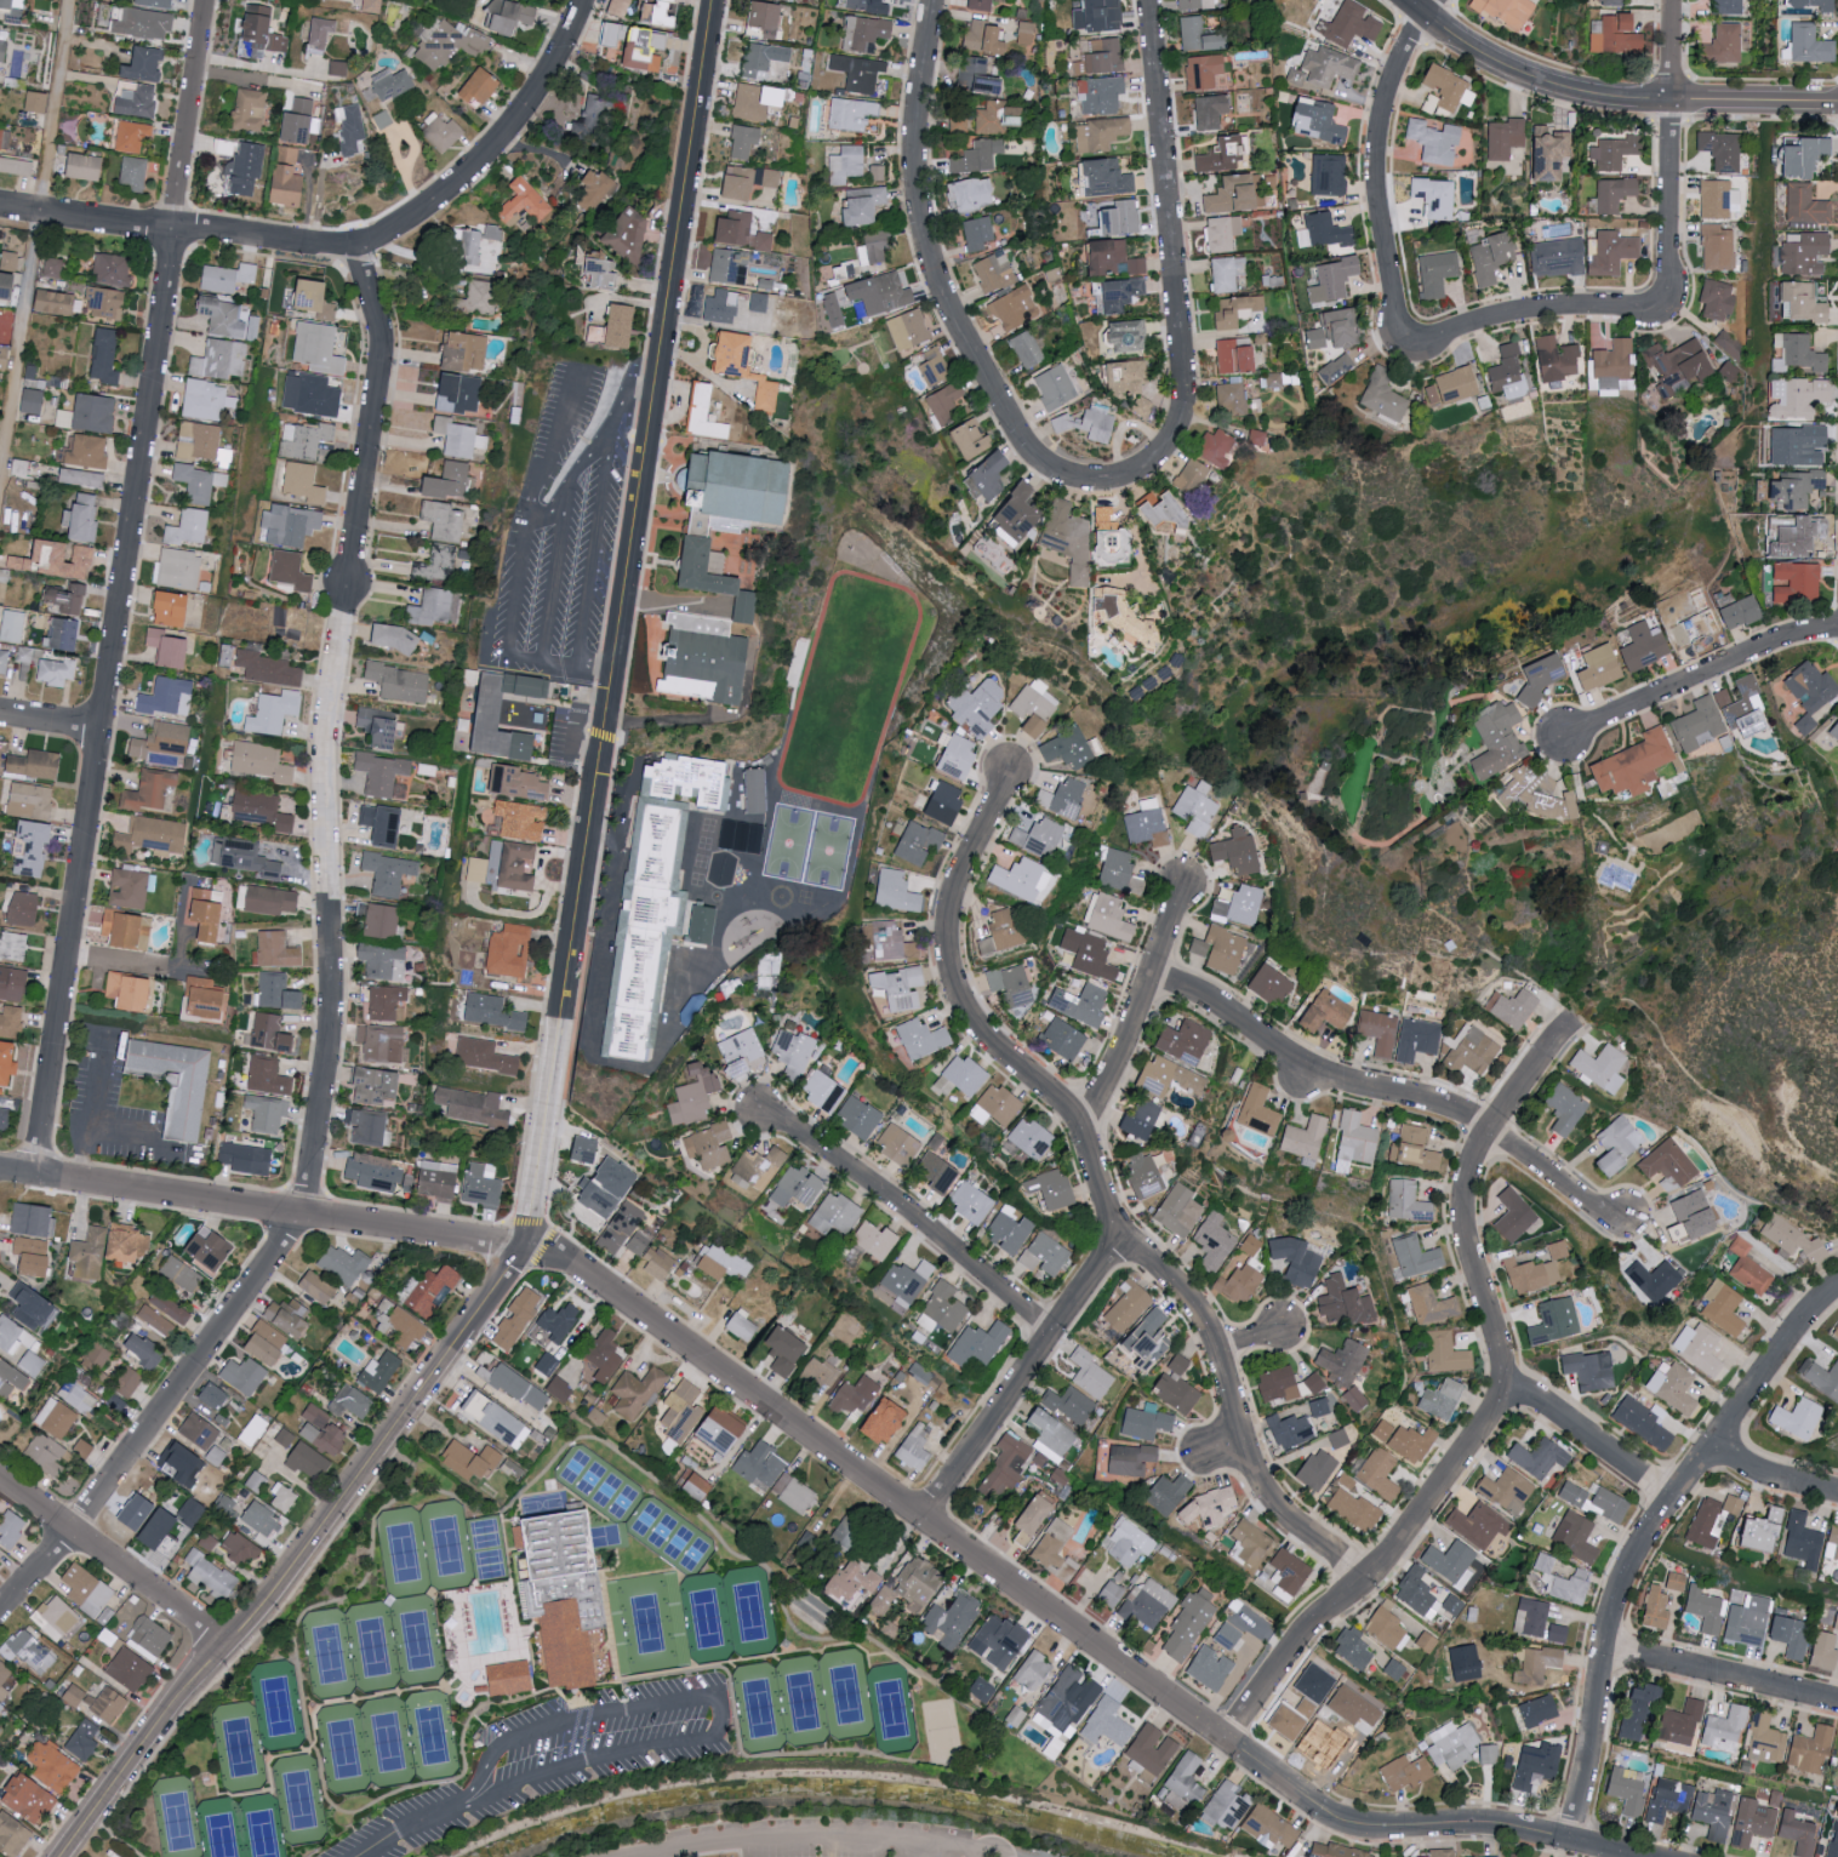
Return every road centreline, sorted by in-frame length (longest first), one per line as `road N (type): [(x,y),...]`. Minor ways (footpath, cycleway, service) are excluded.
road 1 (residential): [(526,1245),(554,1250),(1314,1807),(1363,1827),(1485,1825),(1645,1856)]
road 2 (residential): [(526,1245),(711,0)]
road 3 (residential): [(34,1173),(206,0)]
road 4 (residential): [(1008,767),(947,922),(958,992),(987,1038),(1066,1102),(1124,1234),(1194,1298),(1256,1473),(1285,1514),(1376,1577)]
road 5 (residential): [(299,1215),(329,1024),(322,758),(382,358),(381,321),(356,247)]
road 6 (residential): [(1227,1739),(1322,1618),(1404,1545),(1499,1409),(1506,1359),(1466,1211),(1475,1156),(1575,1024)]
road 7 (residential): [(63,1856),(192,1686),(287,1585),(526,1245)]
road 8 (residential): [(0,209),(356,247),(400,230),(473,175),(556,69),(587,0)]
road 9 (residential): [(1023,441),(1075,481),(1115,481),(1171,457),(1187,406),(1151,0)]
road 10 (residential): [(1570,1839),(1612,1612),(1637,1554),(1837,1291)]
road 11 (residential): [(1153,975),(1223,1007),(1308,1070),(1463,1114),(1591,1204),(1625,1213)]
road 12 (residential): [(0,1168),(526,1245)]
road 13 (residential): [(0,1610),(74,1531),(299,1215)]
road 14 (residential): [(1023,441),(935,272),(921,229),(921,113),(937,0)]
road 15 (tertiary): [(1412,0),(1483,53),(1568,87),(1837,101)]
road 16 (residential): [(1416,344),(1399,332),(1376,170),(1389,84),(1431,0)]
road 17 (residential): [(765,1113),(909,1211),(1052,1332)]
road 18 (residential): [(634,1856),(748,1838),(843,1835),(966,1849),(980,1856)]
road 19 (residential): [(920,1515),(1124,1234)]
road 20 (residential): [(1660,308),(1672,287),(1671,0)]
road 21 (residential): [(1565,742),(1786,641),(1837,635)]
road 22 (residential): [(0,1481),(228,1647)]
road 23 (residential): [(1085,1132),(1182,888)]
road 24 (residential): [(1416,344),(1535,314),(1660,308)]
road 25 (residential): [(1608,1651),(1837,1705)]
road 26 (residential): [(1506,1389),(1542,1401),(1677,1503)]
road 27 (residential): [(1714,1447),(1770,1479),(1837,1495)]

